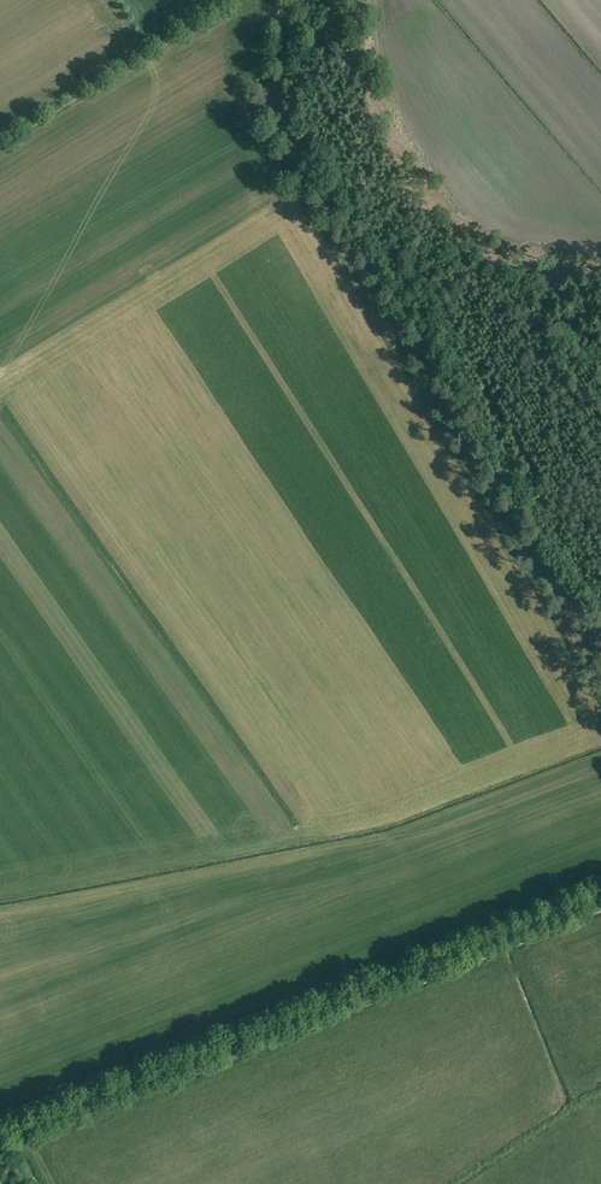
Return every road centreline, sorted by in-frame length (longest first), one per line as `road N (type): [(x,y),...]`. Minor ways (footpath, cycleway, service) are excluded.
road 1 (track): [(338,0),(322,44),(287,100),(287,120),(311,158),(349,264),(428,322),(426,349),(449,416),(539,558),(577,588),(600,657)]
road 2 (track): [(0,1138),(600,896)]

